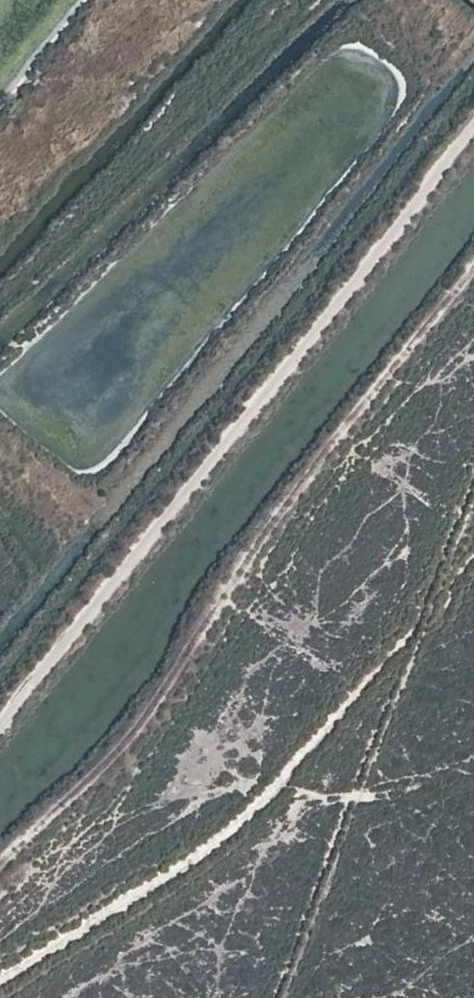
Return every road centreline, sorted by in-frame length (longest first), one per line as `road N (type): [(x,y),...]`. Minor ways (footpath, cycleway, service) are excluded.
road 1 (track): [(0,752),(473,165)]

